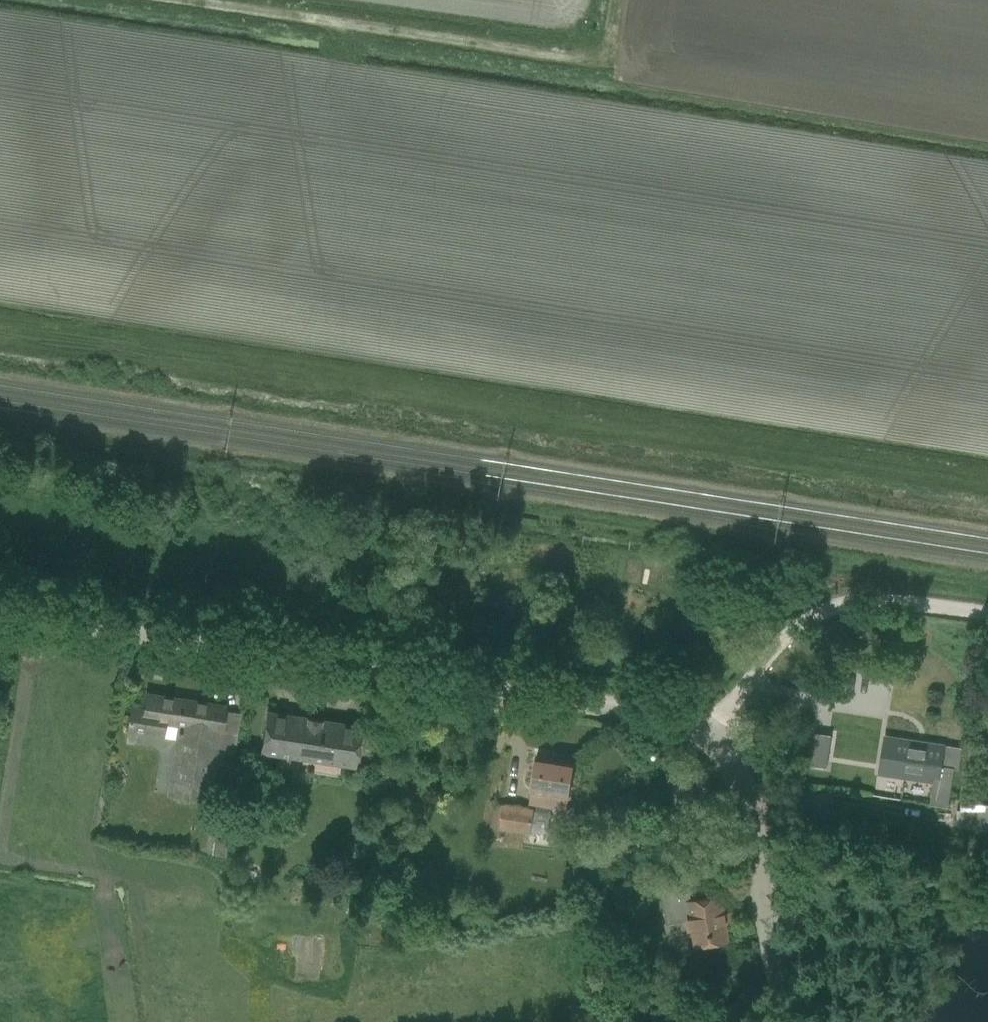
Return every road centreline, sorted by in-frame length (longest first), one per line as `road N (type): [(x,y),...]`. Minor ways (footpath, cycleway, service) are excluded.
road 1 (tertiary): [(709,739),(667,717),(0,613)]
road 2 (track): [(202,0),(590,59),(609,44),(616,0)]
road 3 (unclassified): [(987,616),(855,600),(811,616),(776,644),(709,739)]
road 4 (tertiary): [(784,1021),(750,801),(735,765),(709,739)]

